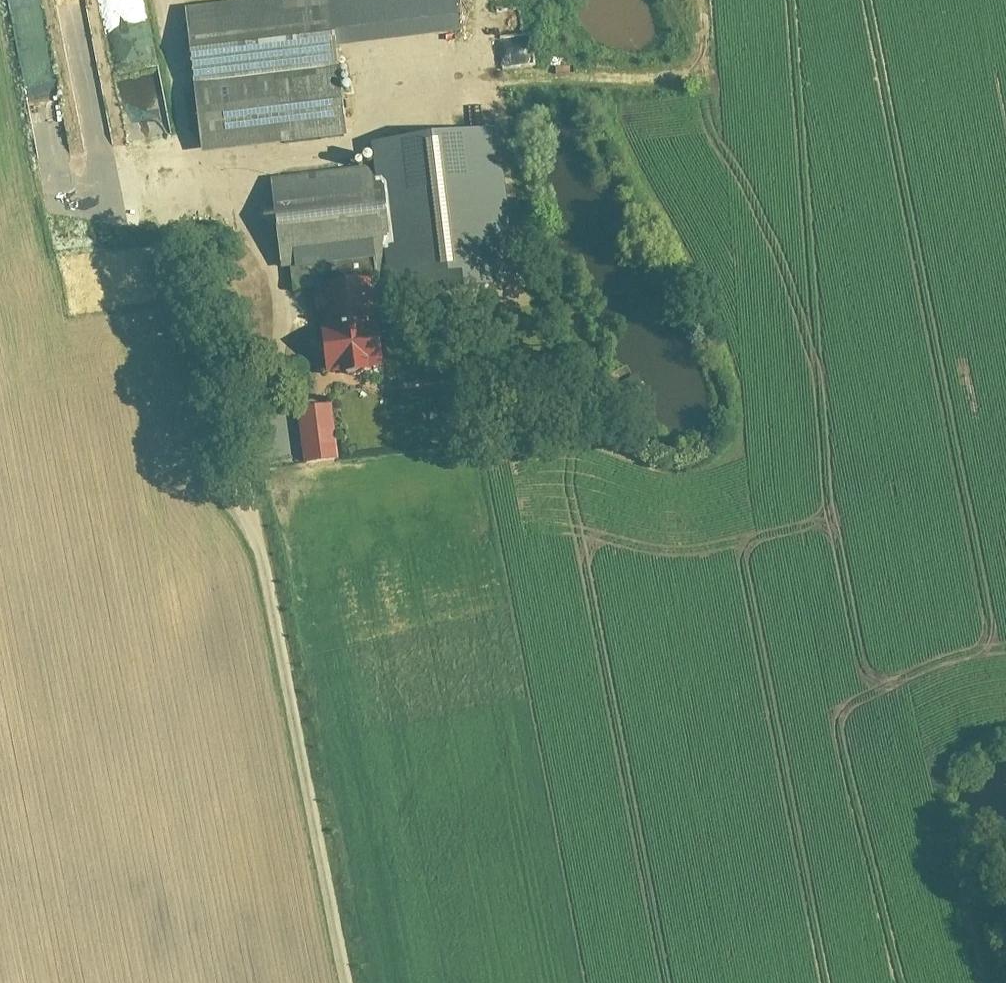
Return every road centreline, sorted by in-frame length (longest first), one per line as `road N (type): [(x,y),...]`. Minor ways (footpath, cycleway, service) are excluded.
road 1 (track): [(245,502),(217,472),(172,244),(180,172),(151,0)]

